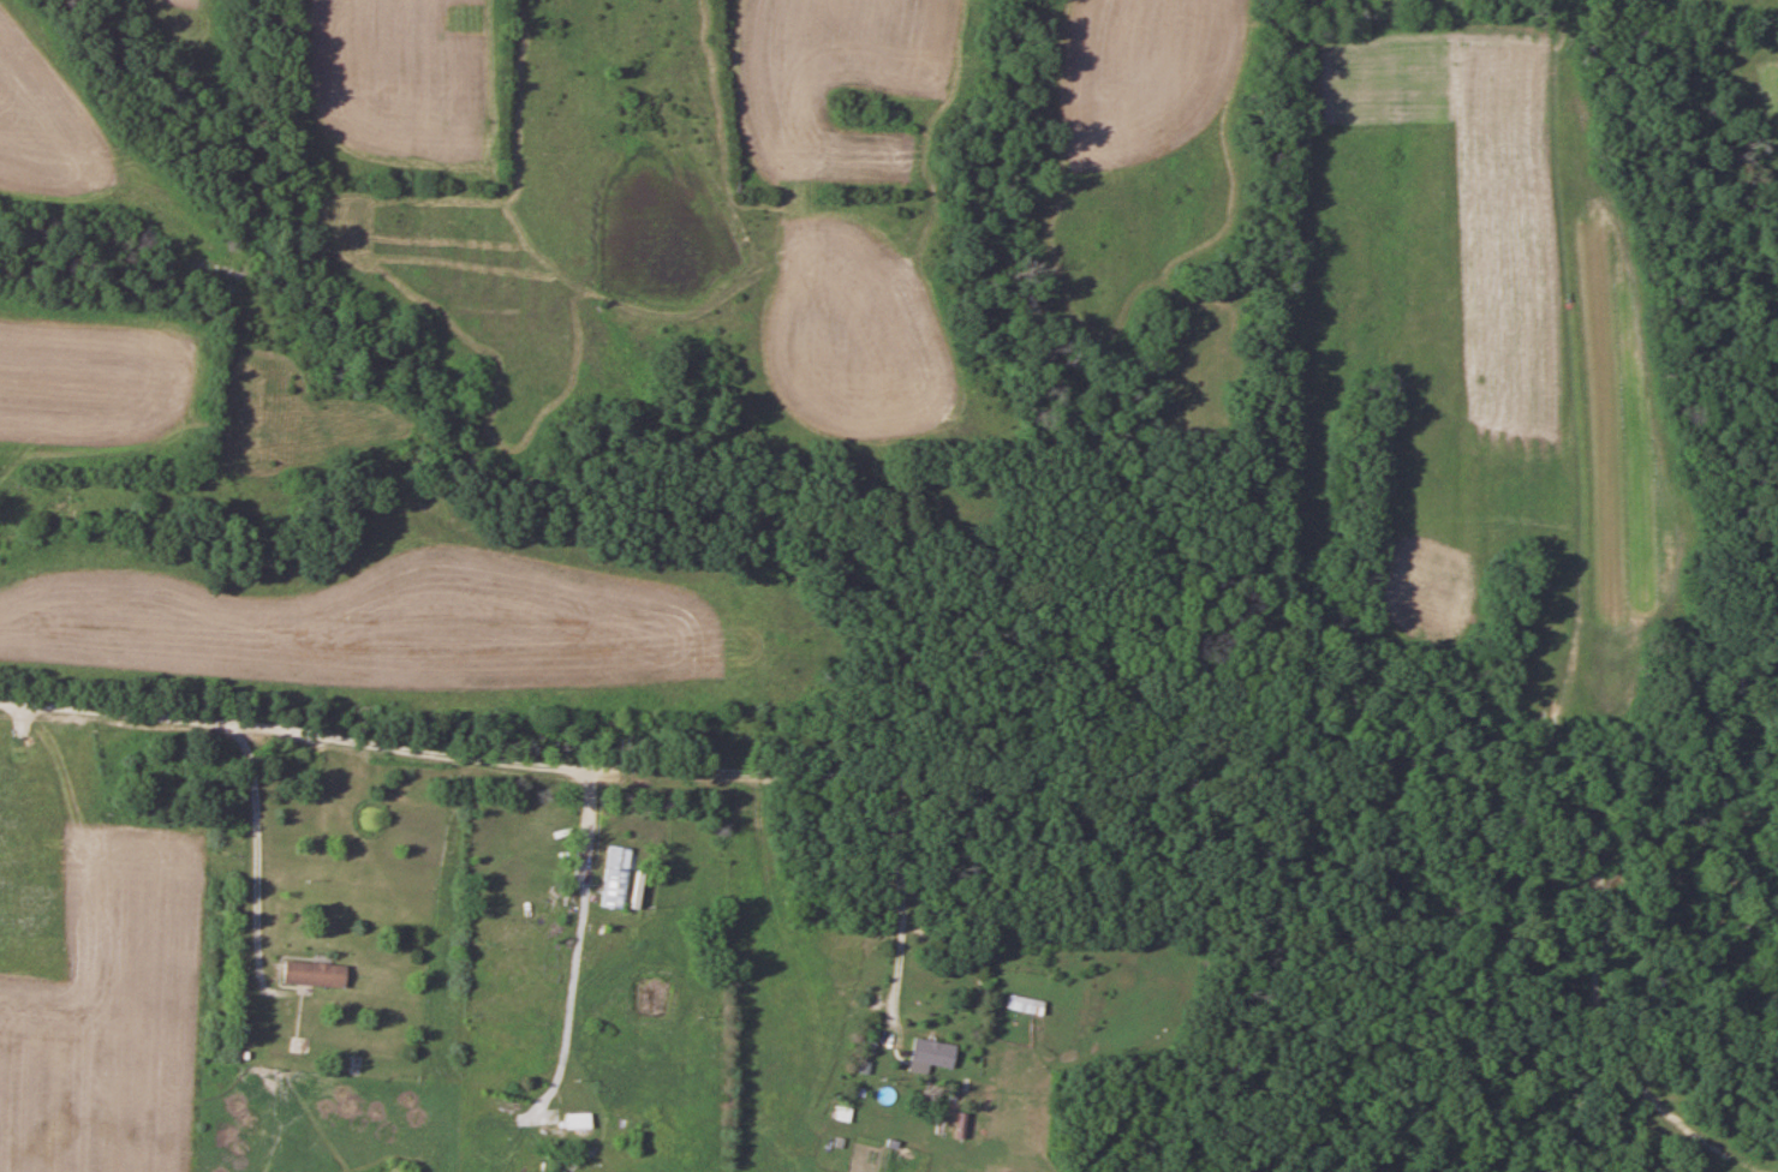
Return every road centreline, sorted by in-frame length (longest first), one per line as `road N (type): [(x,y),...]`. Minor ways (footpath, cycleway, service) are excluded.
road 1 (residential): [(493,753),(0,711)]

